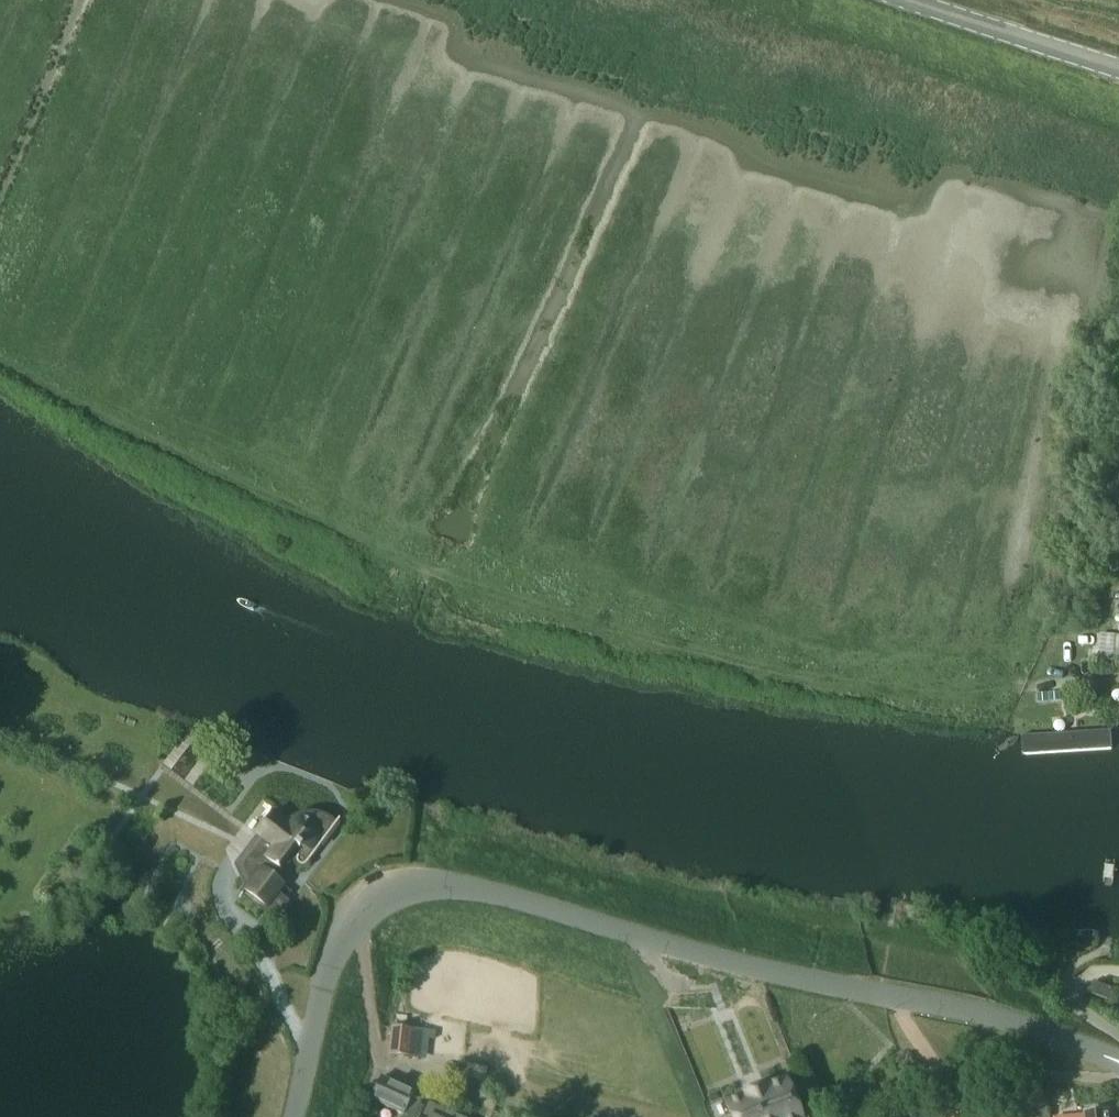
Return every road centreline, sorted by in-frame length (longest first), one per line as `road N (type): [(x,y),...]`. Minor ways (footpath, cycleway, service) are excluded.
road 1 (unclassified): [(1118,1061),(956,1006),(776,974),(443,884),(383,893),(349,923),(329,964),(295,1116)]
road 2 (tertiary): [(1118,70),(901,0)]

